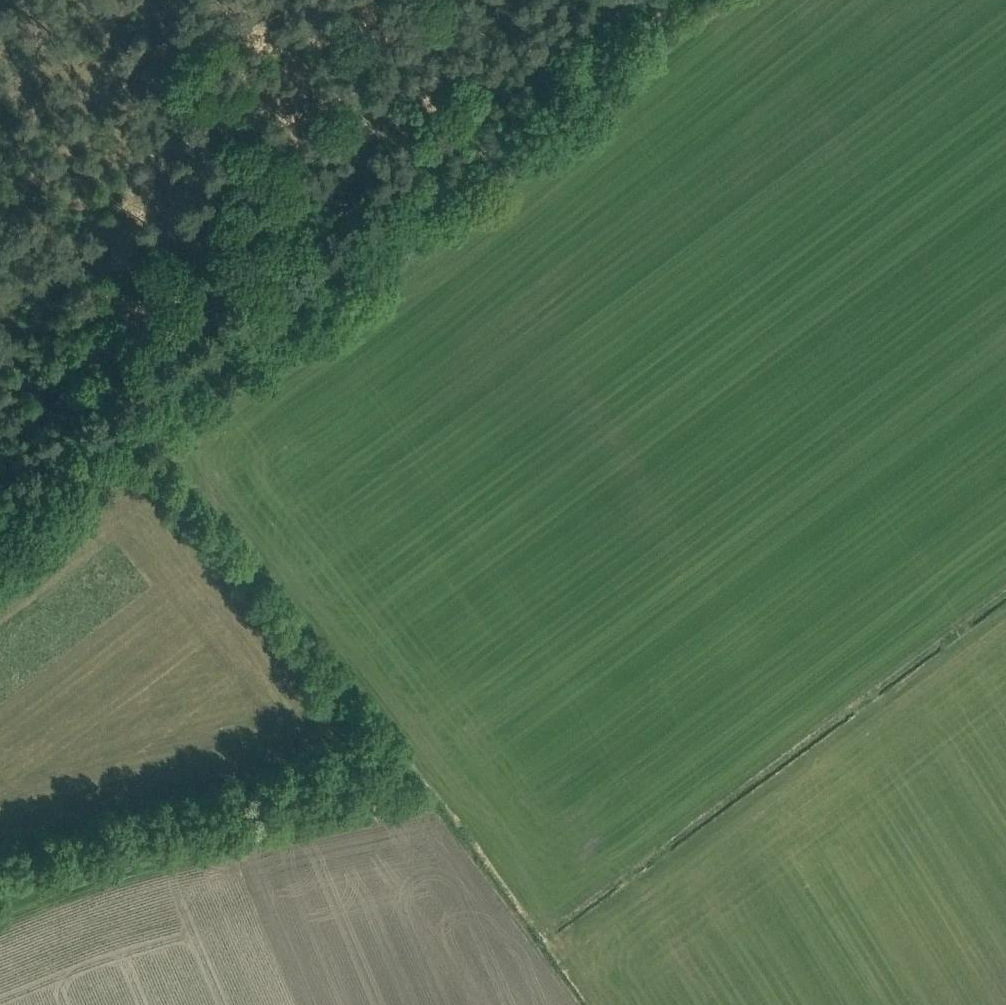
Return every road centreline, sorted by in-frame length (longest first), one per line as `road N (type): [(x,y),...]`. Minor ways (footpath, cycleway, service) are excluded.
road 1 (track): [(680,0),(0,517)]
road 2 (track): [(695,844),(1005,617)]

